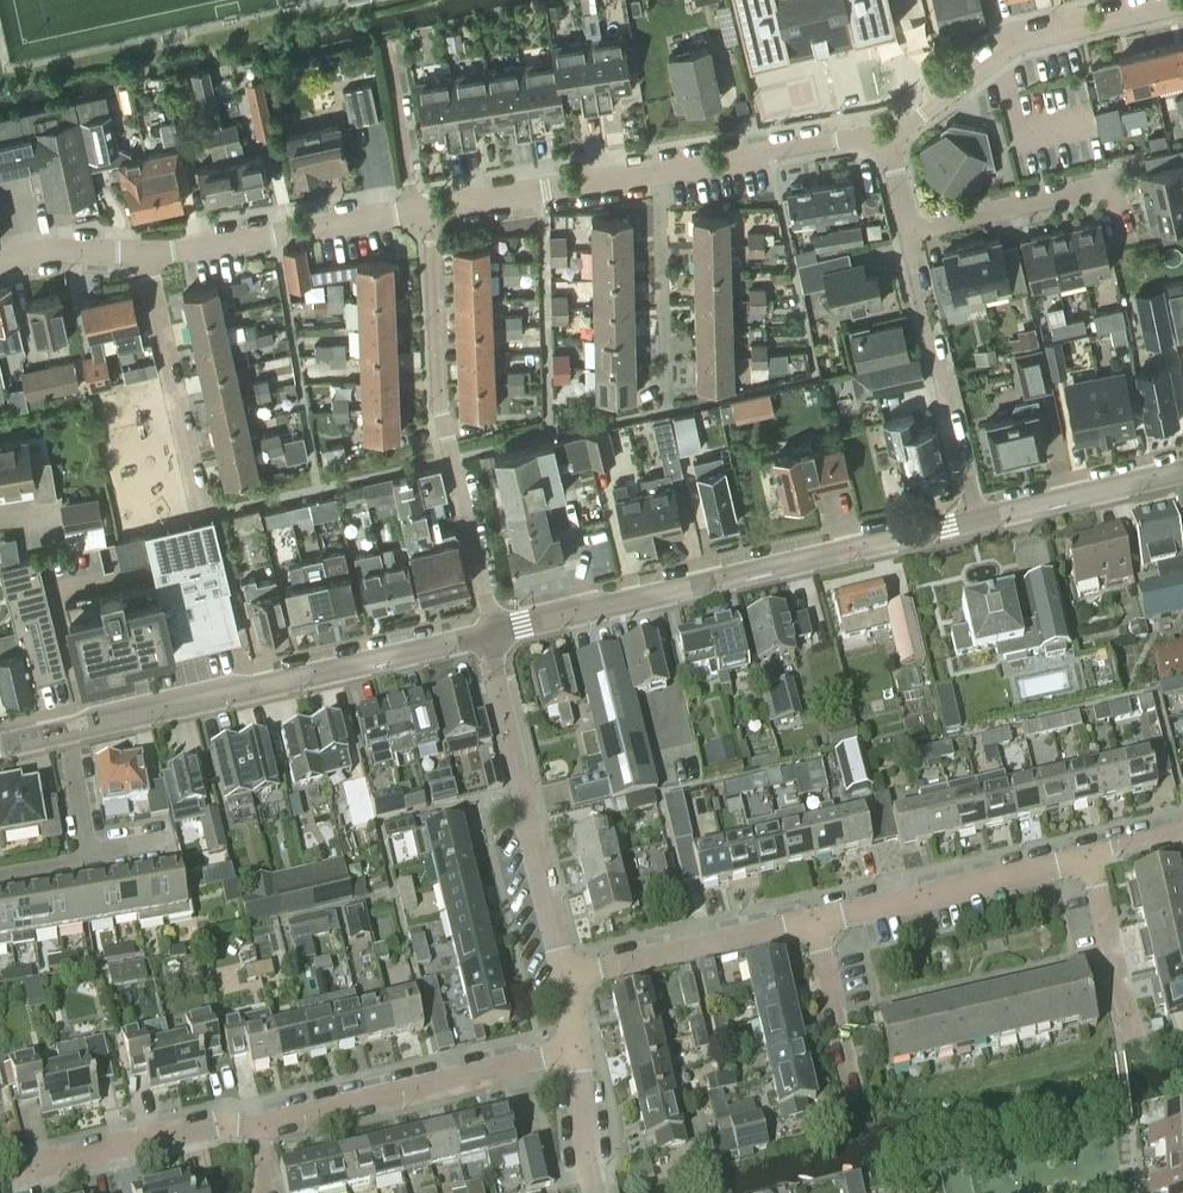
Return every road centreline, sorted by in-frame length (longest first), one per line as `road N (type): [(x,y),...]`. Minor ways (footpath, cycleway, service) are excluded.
road 1 (residential): [(29,1169),(203,1131),(273,1126),(575,1051)]
road 2 (tertiary): [(485,632),(976,520)]
road 3 (residential): [(485,632),(445,448),(430,205)]
road 4 (tertiary): [(68,730),(485,632)]
road 5 (residential): [(562,976),(485,632)]
road 6 (residential): [(885,137),(1016,42),(1182,4)]
road 7 (residential): [(1088,853),(812,920)]
road 8 (residential): [(146,256),(415,208)]
road 9 (residential): [(1130,231),(1121,191),(906,237)]
road 10 (residential): [(812,920),(562,976)]
road 11 (residential): [(206,500),(146,256)]
road 12 (residential): [(430,205),(661,170)]
road 13 (residential): [(665,400),(661,170)]
road 14 (residential): [(661,170),(885,137)]
road 15 (tertiary): [(976,520),(1182,467)]
road 16 (residential): [(1130,1041),(1088,853)]
road 17 (residential): [(976,520),(928,338)]
road 18 (residential): [(851,1091),(812,920)]
road 19 (residential): [(415,208),(388,43)]
road 20 (residential): [(0,263),(56,251),(146,256)]
road 21 (residential): [(596,1192),(575,1051)]
road 22 (residential): [(68,730),(88,859)]

